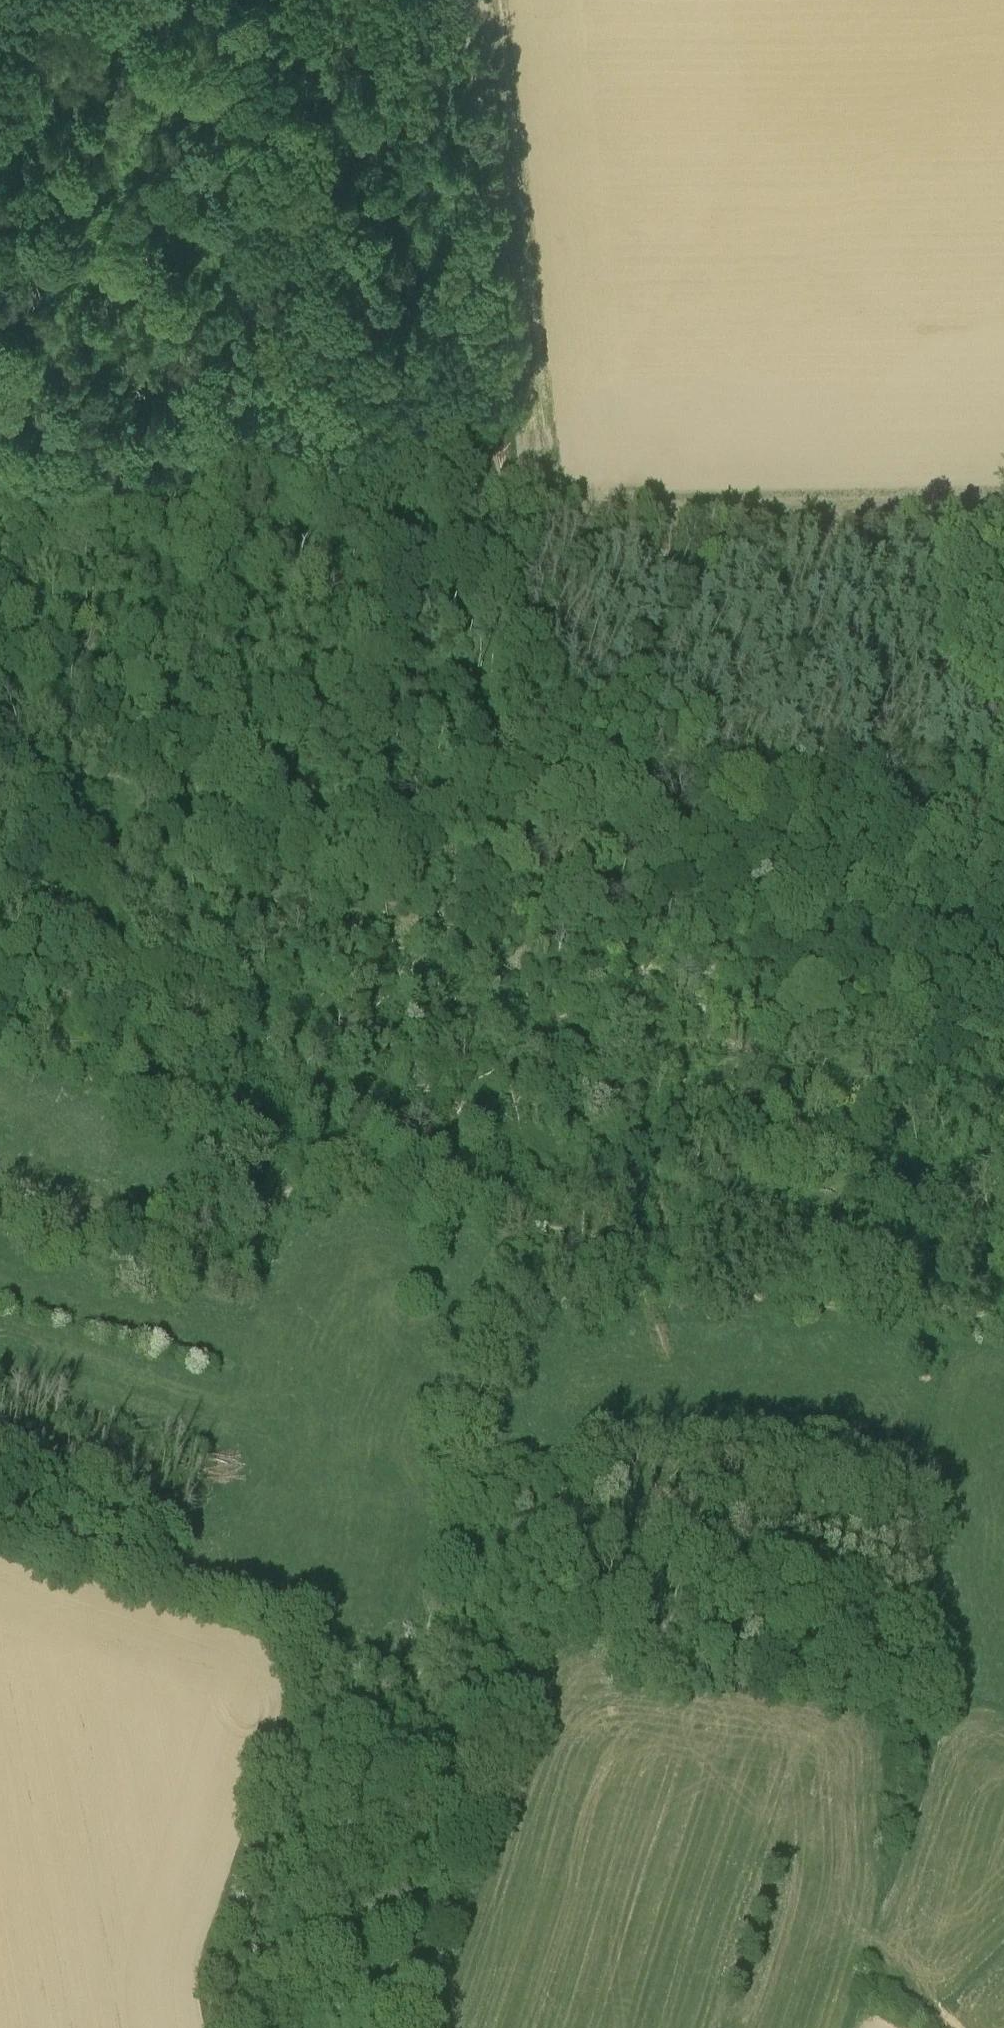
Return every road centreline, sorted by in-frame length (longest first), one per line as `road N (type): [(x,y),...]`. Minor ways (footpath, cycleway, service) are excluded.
road 1 (track): [(0,664),(308,757),(736,782),(1003,762)]

